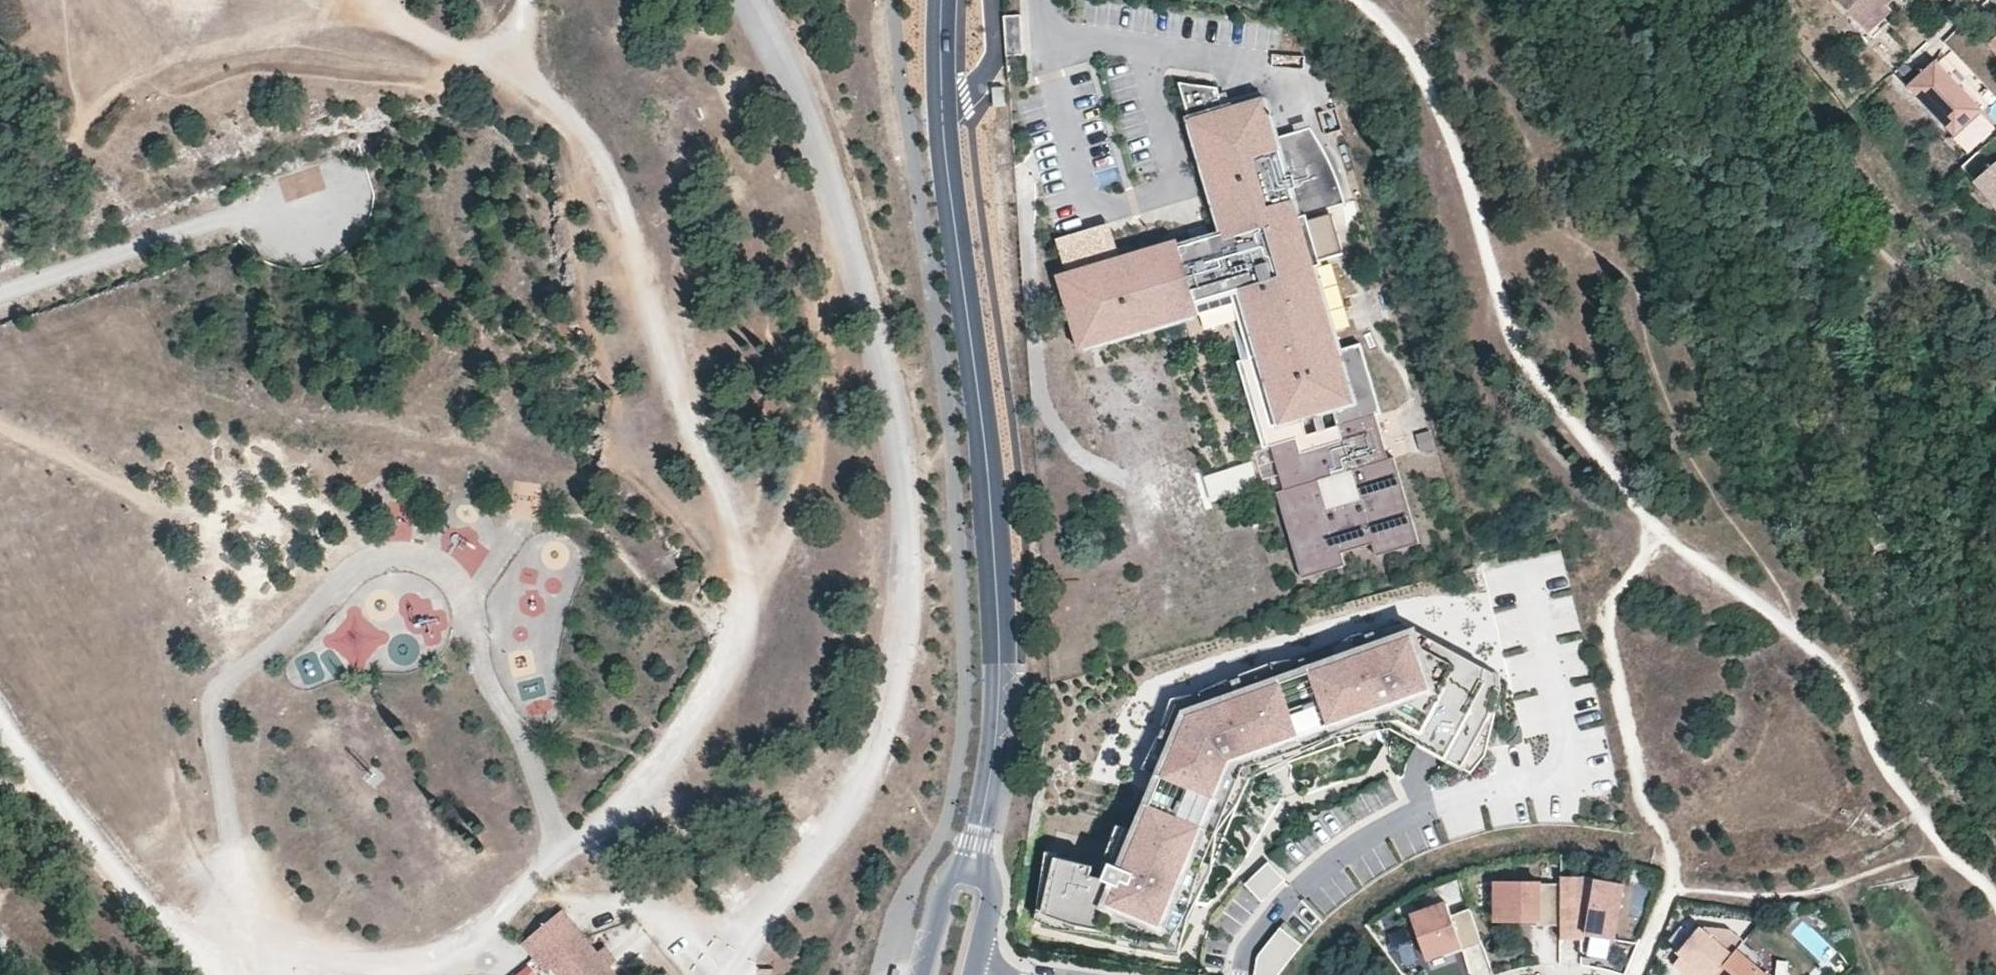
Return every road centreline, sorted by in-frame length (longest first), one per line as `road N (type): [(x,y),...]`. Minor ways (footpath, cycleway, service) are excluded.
road 1 (track): [(527,0),(511,72),(601,151),(728,526),(745,593),(743,643),(665,762),(563,847),(473,938),(379,974)]
road 2 (track): [(1360,0),(1417,64),(1472,194),(1510,345),(1646,517),(1752,600),(1857,698),(1884,766),(1952,859),(1995,903)]
road 3 (tertiary): [(946,0),(944,113),(996,587),(990,761),(970,866)]
road 4 (track): [(1668,0),(1731,63),(1861,223),(1949,305),(1995,335)]
road 5 (track): [(234,974),(140,902),(0,716)]
road 6 (track): [(0,290),(312,187)]
road 7 (track): [(511,72),(425,40),(376,0)]
road 8 (tertiary): [(970,866),(948,880),(920,974)]

